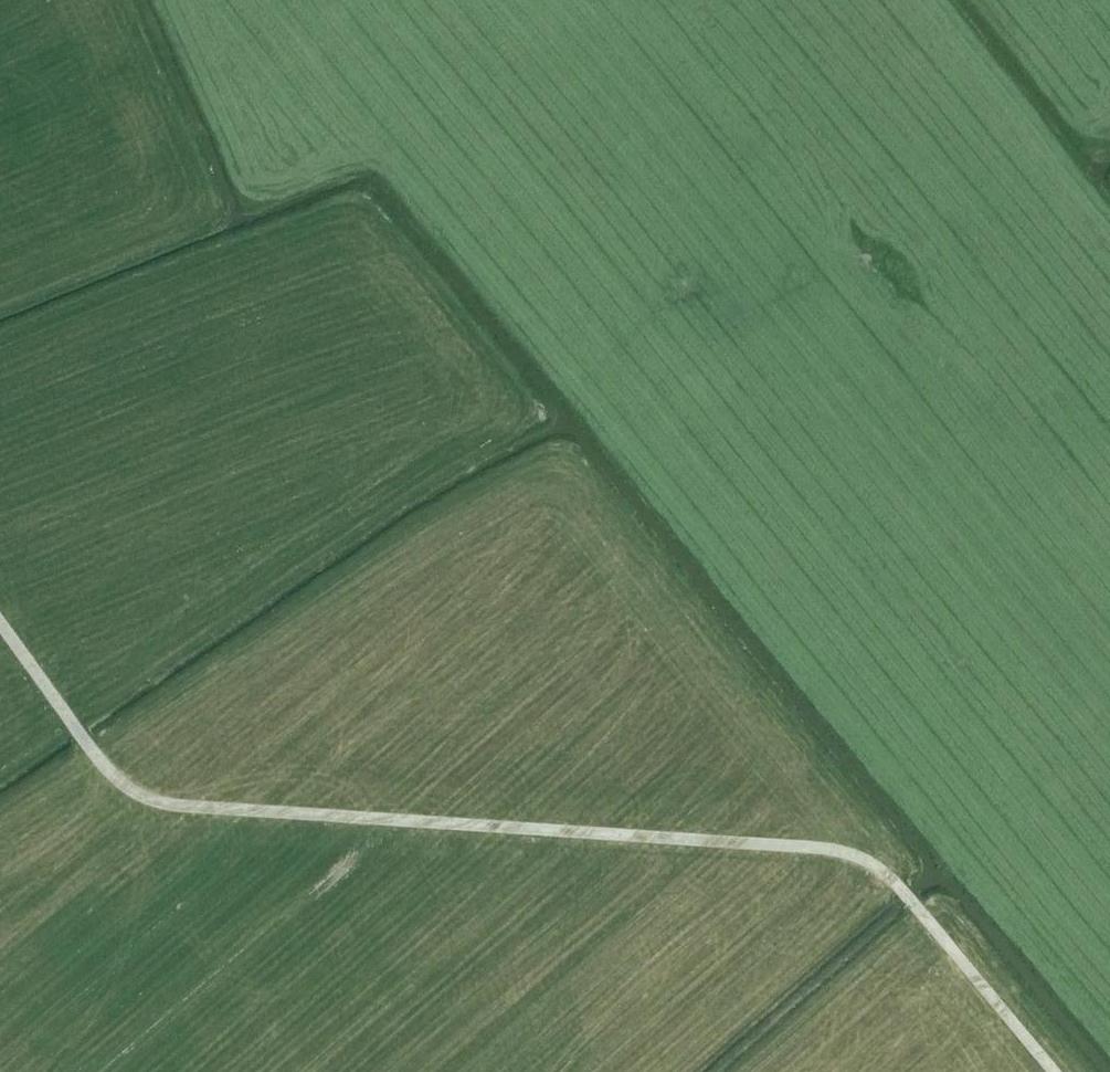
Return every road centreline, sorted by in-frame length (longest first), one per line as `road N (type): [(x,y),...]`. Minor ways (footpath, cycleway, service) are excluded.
road 1 (track): [(0,622),(102,763),(133,792),(161,802),(857,855),(911,896),(1056,1071)]

